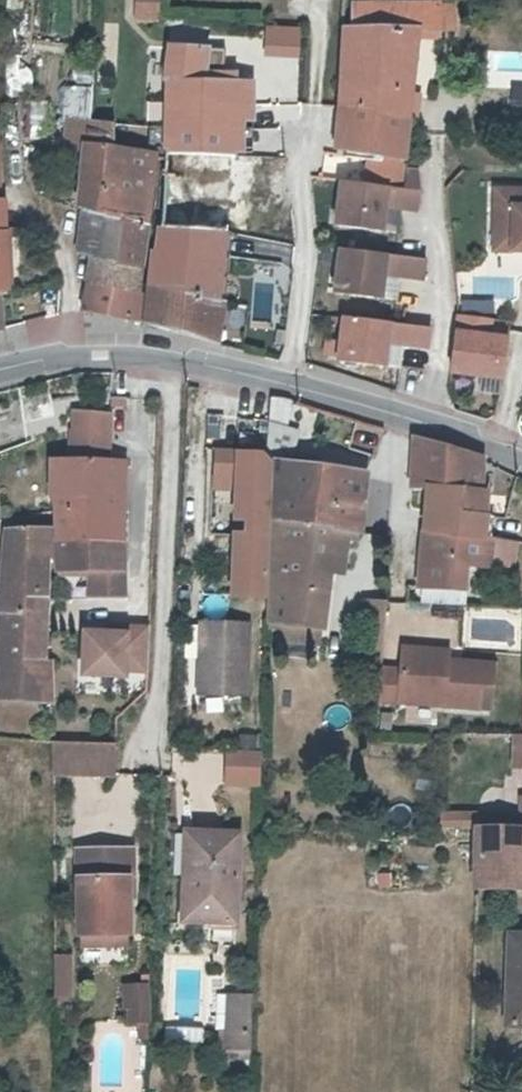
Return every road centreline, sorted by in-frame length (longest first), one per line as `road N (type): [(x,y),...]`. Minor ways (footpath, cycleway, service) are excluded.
road 1 (residential): [(149,737),(162,700),(175,352)]
road 2 (residential): [(433,426),(444,352),(427,179)]
road 3 (residential): [(288,379),(304,244),(294,169)]
road 4 (residential): [(404,415),(389,586)]
road 5 (residential): [(36,218),(54,244),(62,351)]
road 6 (tertiary): [(404,415),(288,379)]

